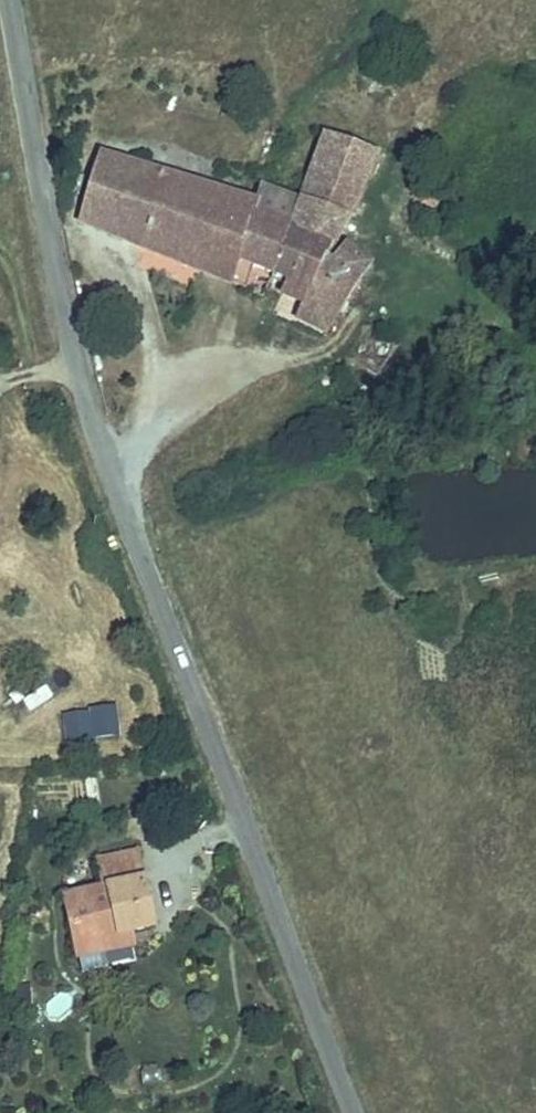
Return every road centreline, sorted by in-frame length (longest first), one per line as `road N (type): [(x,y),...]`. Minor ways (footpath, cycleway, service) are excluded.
road 1 (unclassified): [(7,0),(72,347),(110,488),(352,1112)]

